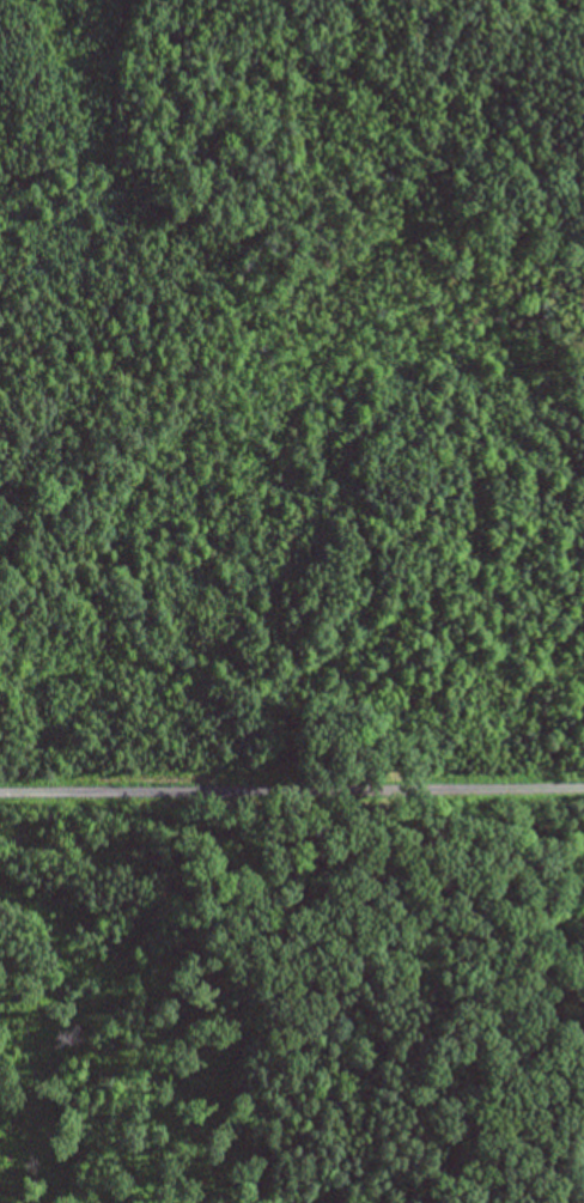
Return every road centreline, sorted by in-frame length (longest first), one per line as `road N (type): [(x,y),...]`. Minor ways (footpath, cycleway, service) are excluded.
road 1 (residential): [(583,791),(0,796)]

